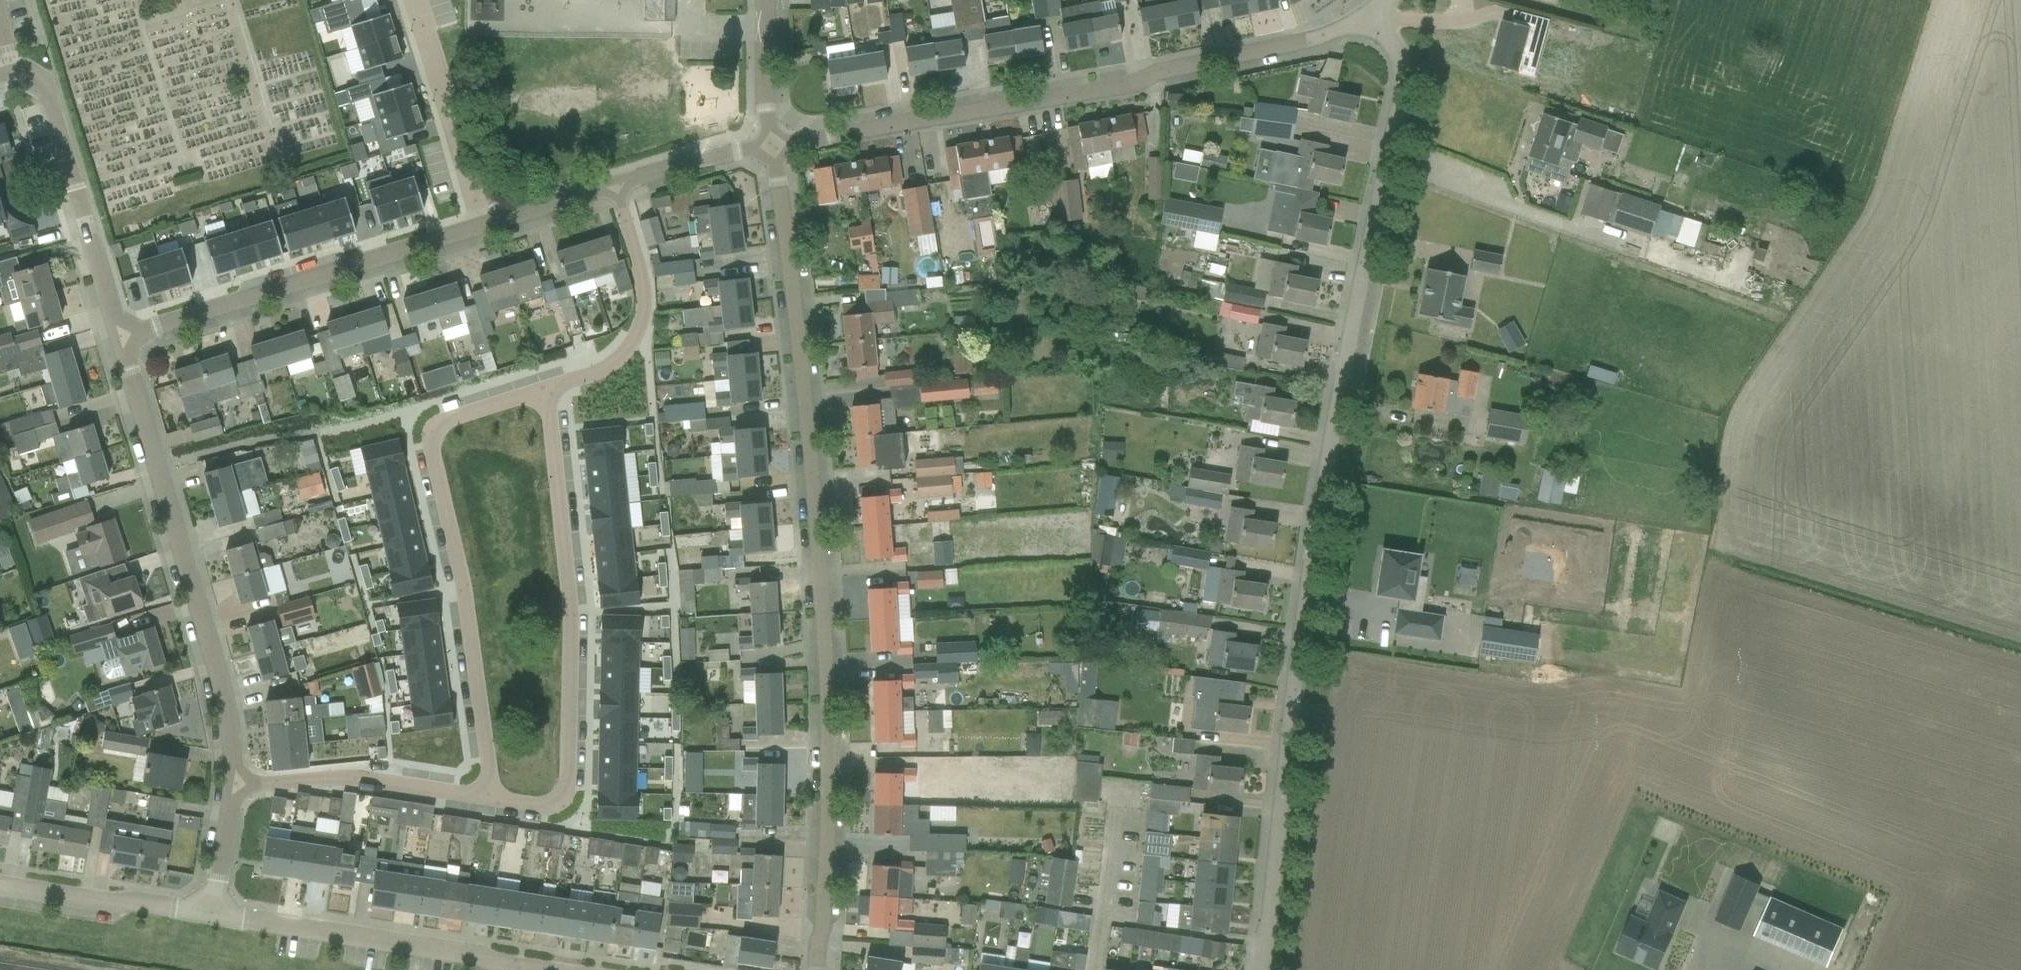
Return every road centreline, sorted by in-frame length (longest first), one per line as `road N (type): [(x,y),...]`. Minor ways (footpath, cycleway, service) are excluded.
road 1 (residential): [(1266,969),(1320,517),(1404,91),(1373,14)]
road 2 (residential): [(814,969),(825,884),(825,595),(772,146)]
road 3 (residential): [(772,146),(1130,86),(1160,68),(1313,39),(1373,14)]
road 4 (residential): [(488,802),(462,573),(432,429),(441,419),(543,393)]
road 5 (residential): [(488,802),(539,806),(559,800),(571,781),(568,588),(543,393)]
road 6 (residential): [(237,781),(228,706),(119,340)]
road 7 (residential): [(119,340),(483,226)]
road 8 (residential): [(569,969),(215,916)]
road 9 (residential): [(119,340),(45,91),(32,75),(15,72)]
road 10 (residential): [(543,393),(640,316),(645,294),(615,185)]
road 11 (residential): [(237,781),(348,777),(488,802)]
road 12 (residential): [(413,0),(483,226)]
road 13 (residential): [(215,916),(0,883)]
road 14 (residential): [(615,185),(772,146)]
road 15 (residential): [(772,146),(766,0)]
road 16 (residential): [(483,226),(615,185)]
road 17 (residential): [(215,916),(237,781)]

